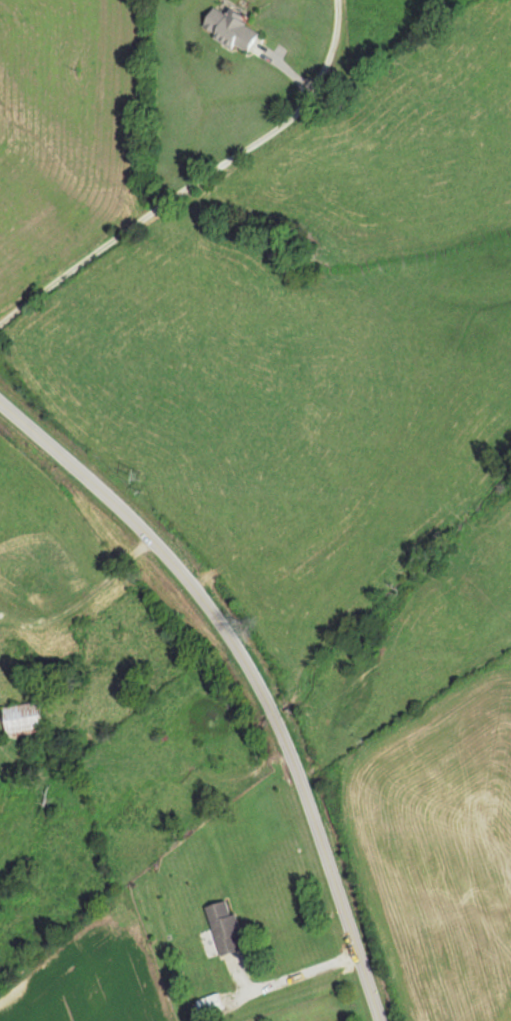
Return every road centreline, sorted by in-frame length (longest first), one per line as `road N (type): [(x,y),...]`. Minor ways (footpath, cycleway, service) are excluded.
road 1 (tertiary): [(379,1020),(266,692),(155,540),(0,404)]
road 2 (residential): [(337,0),(332,60),(306,103),(0,324)]

